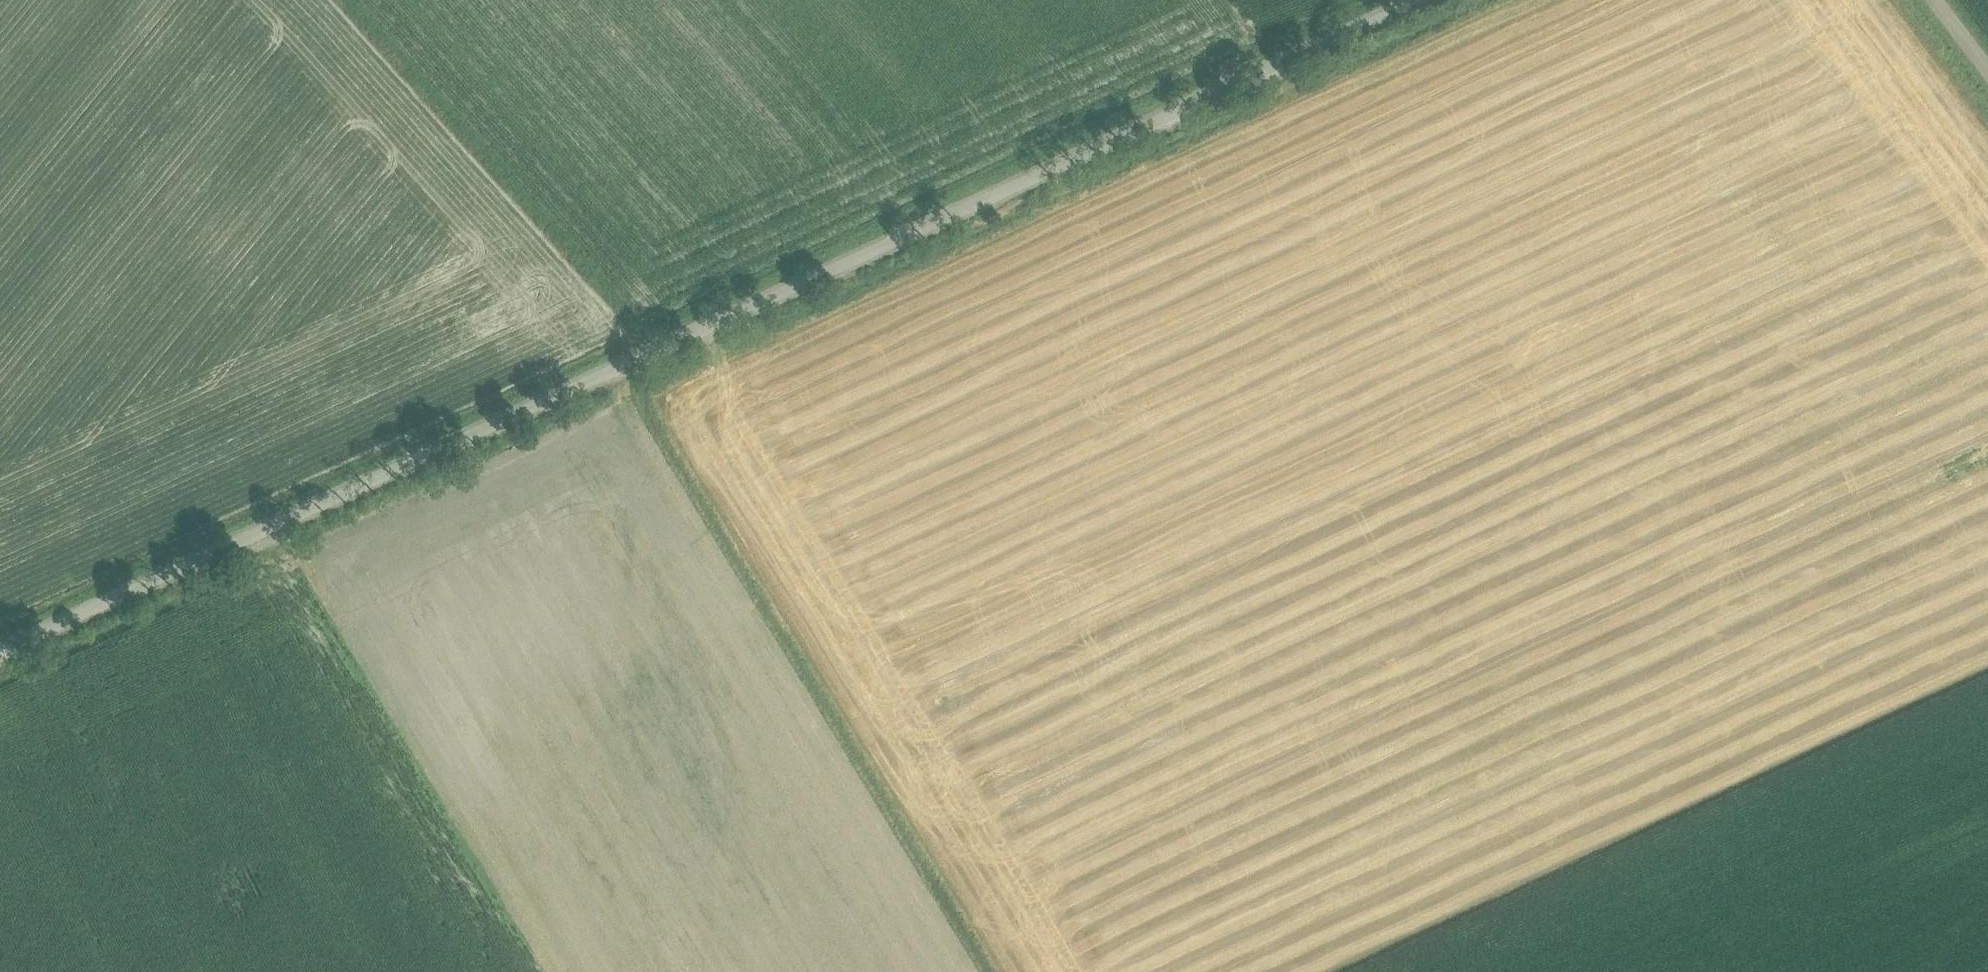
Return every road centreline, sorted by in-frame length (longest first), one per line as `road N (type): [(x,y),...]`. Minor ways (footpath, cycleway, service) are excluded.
road 1 (unclassified): [(0,650),(1418,0)]

